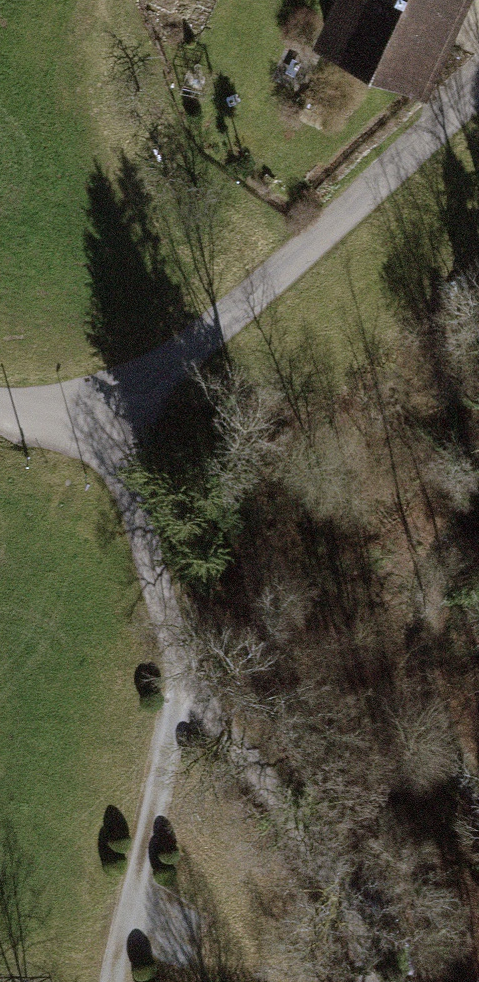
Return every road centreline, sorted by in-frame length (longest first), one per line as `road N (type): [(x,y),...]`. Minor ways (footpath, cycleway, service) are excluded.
road 1 (residential): [(101,438),(162,567),(199,715),(338,931),(359,981)]
road 2 (unclassified): [(101,438),(478,94)]
road 3 (track): [(199,715),(127,981)]

